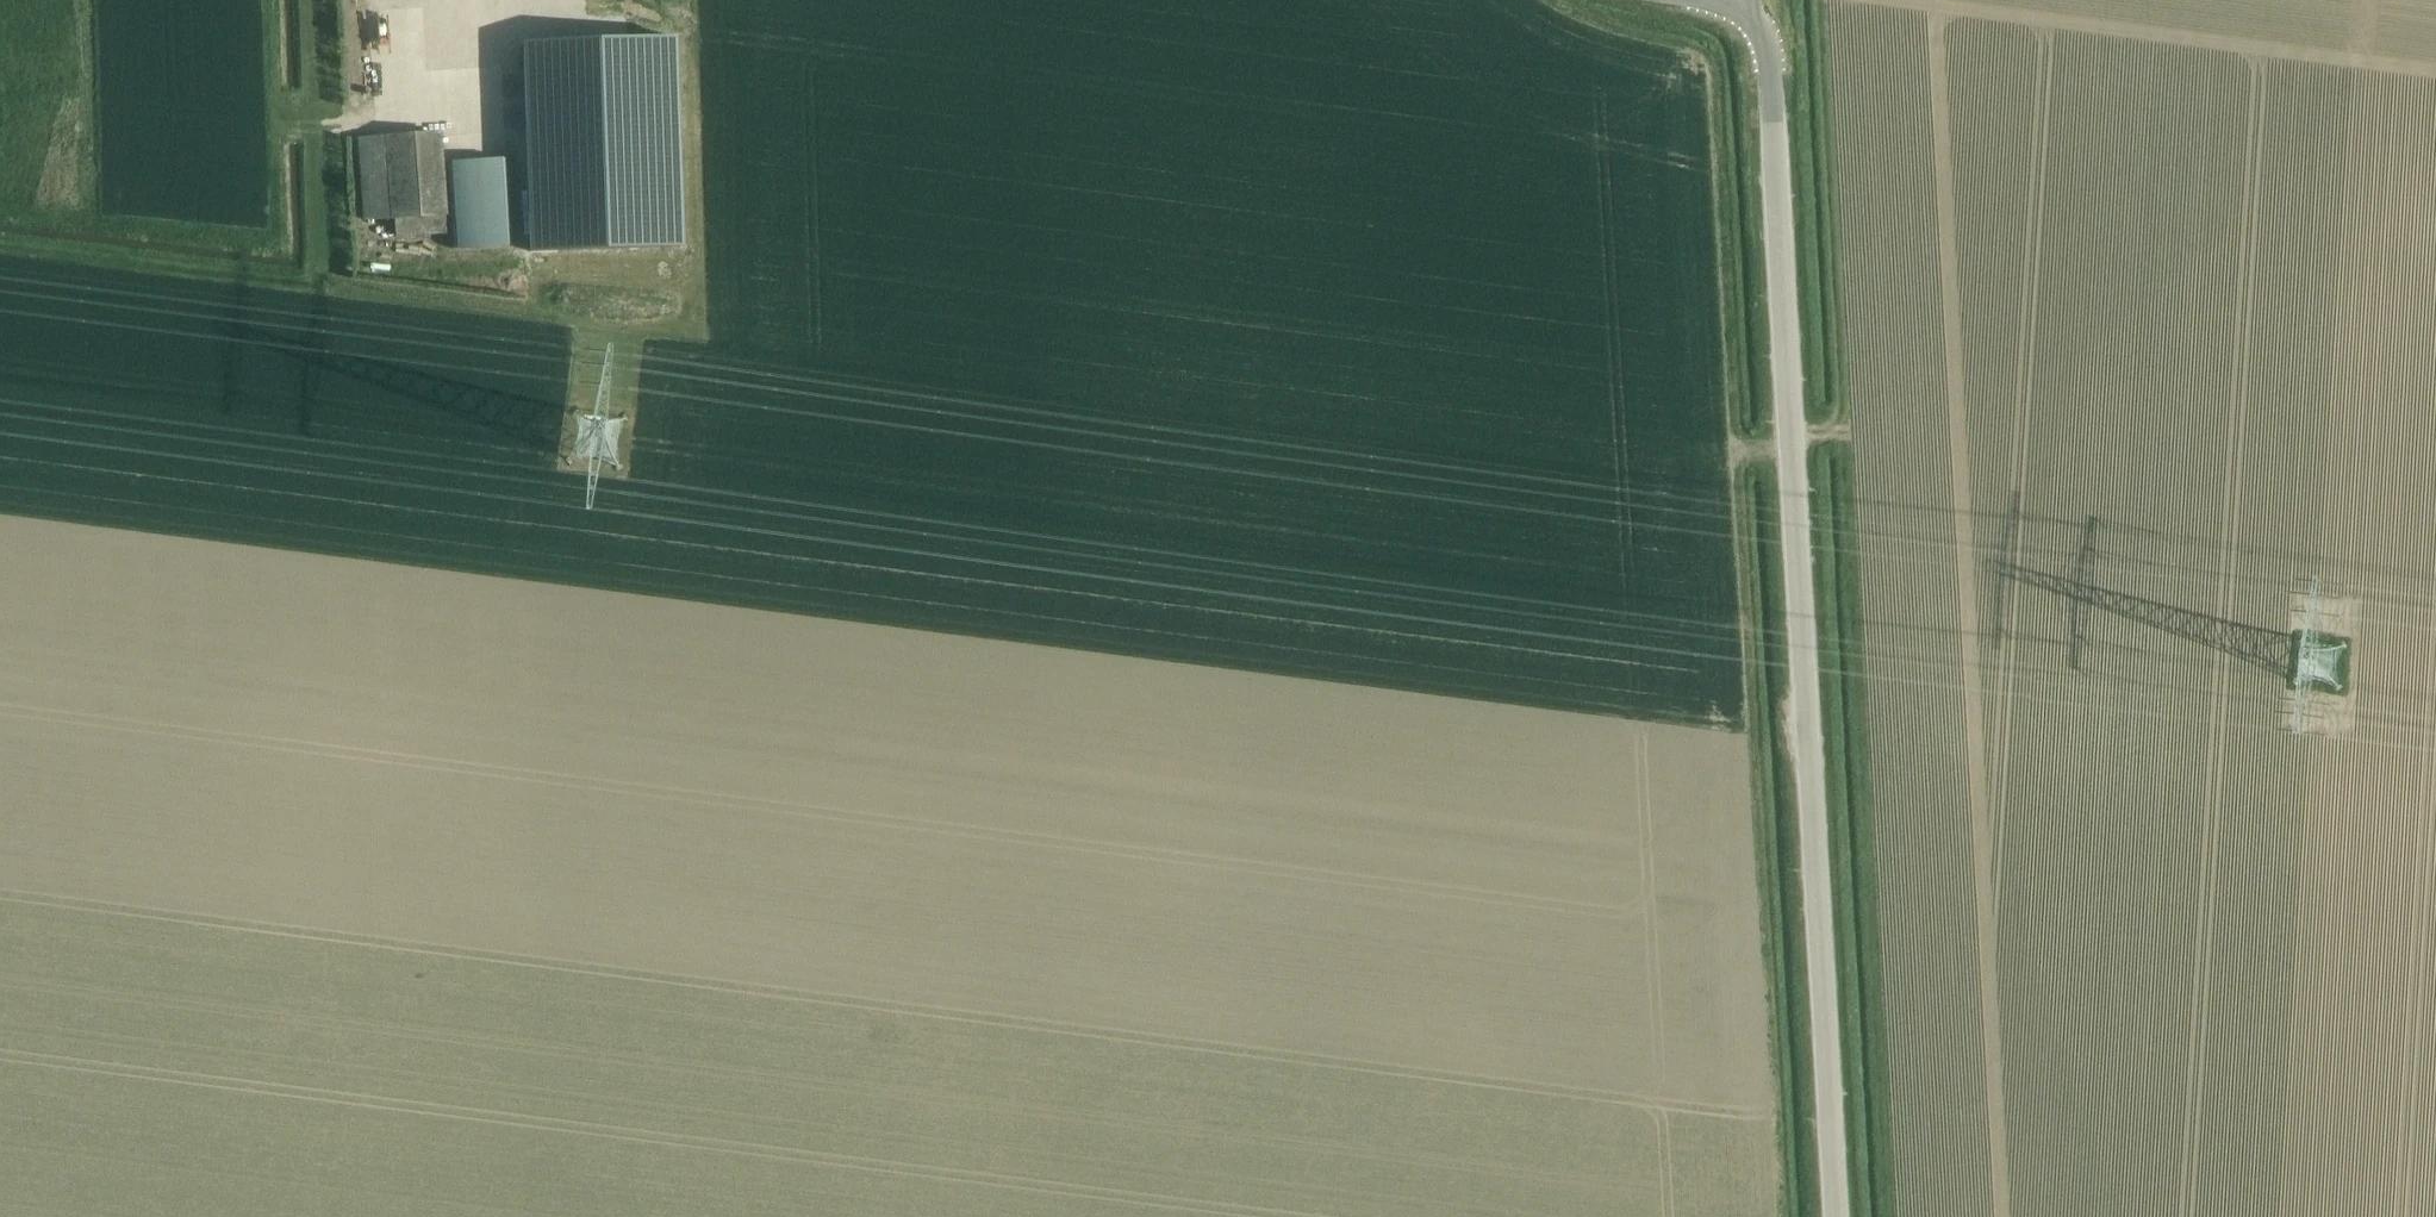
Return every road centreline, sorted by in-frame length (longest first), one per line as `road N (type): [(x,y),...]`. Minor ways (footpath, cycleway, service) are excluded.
road 1 (unclassified): [(1836,1216),(1771,91),(1744,0)]

